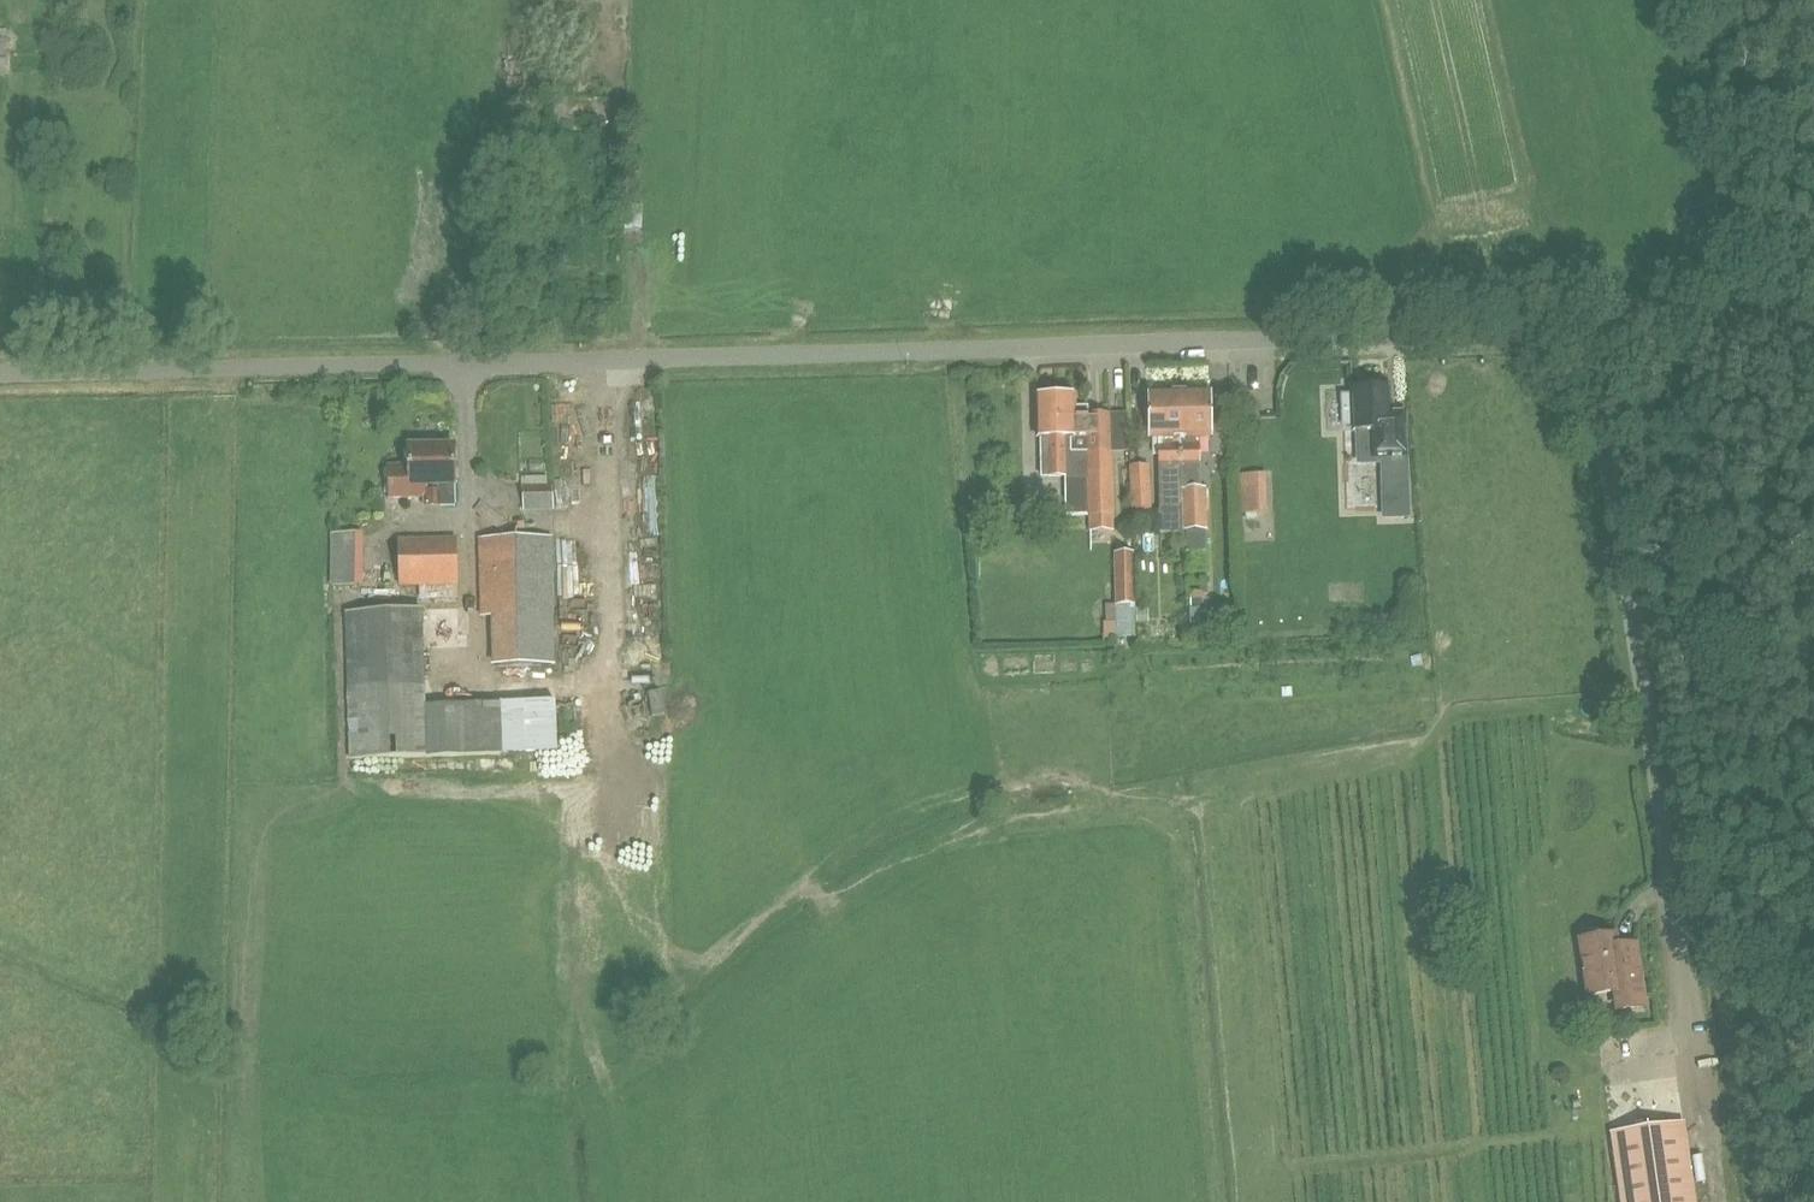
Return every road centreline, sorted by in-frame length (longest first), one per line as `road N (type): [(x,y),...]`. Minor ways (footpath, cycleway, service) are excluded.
road 1 (unclassified): [(0,374),(1813,327)]

